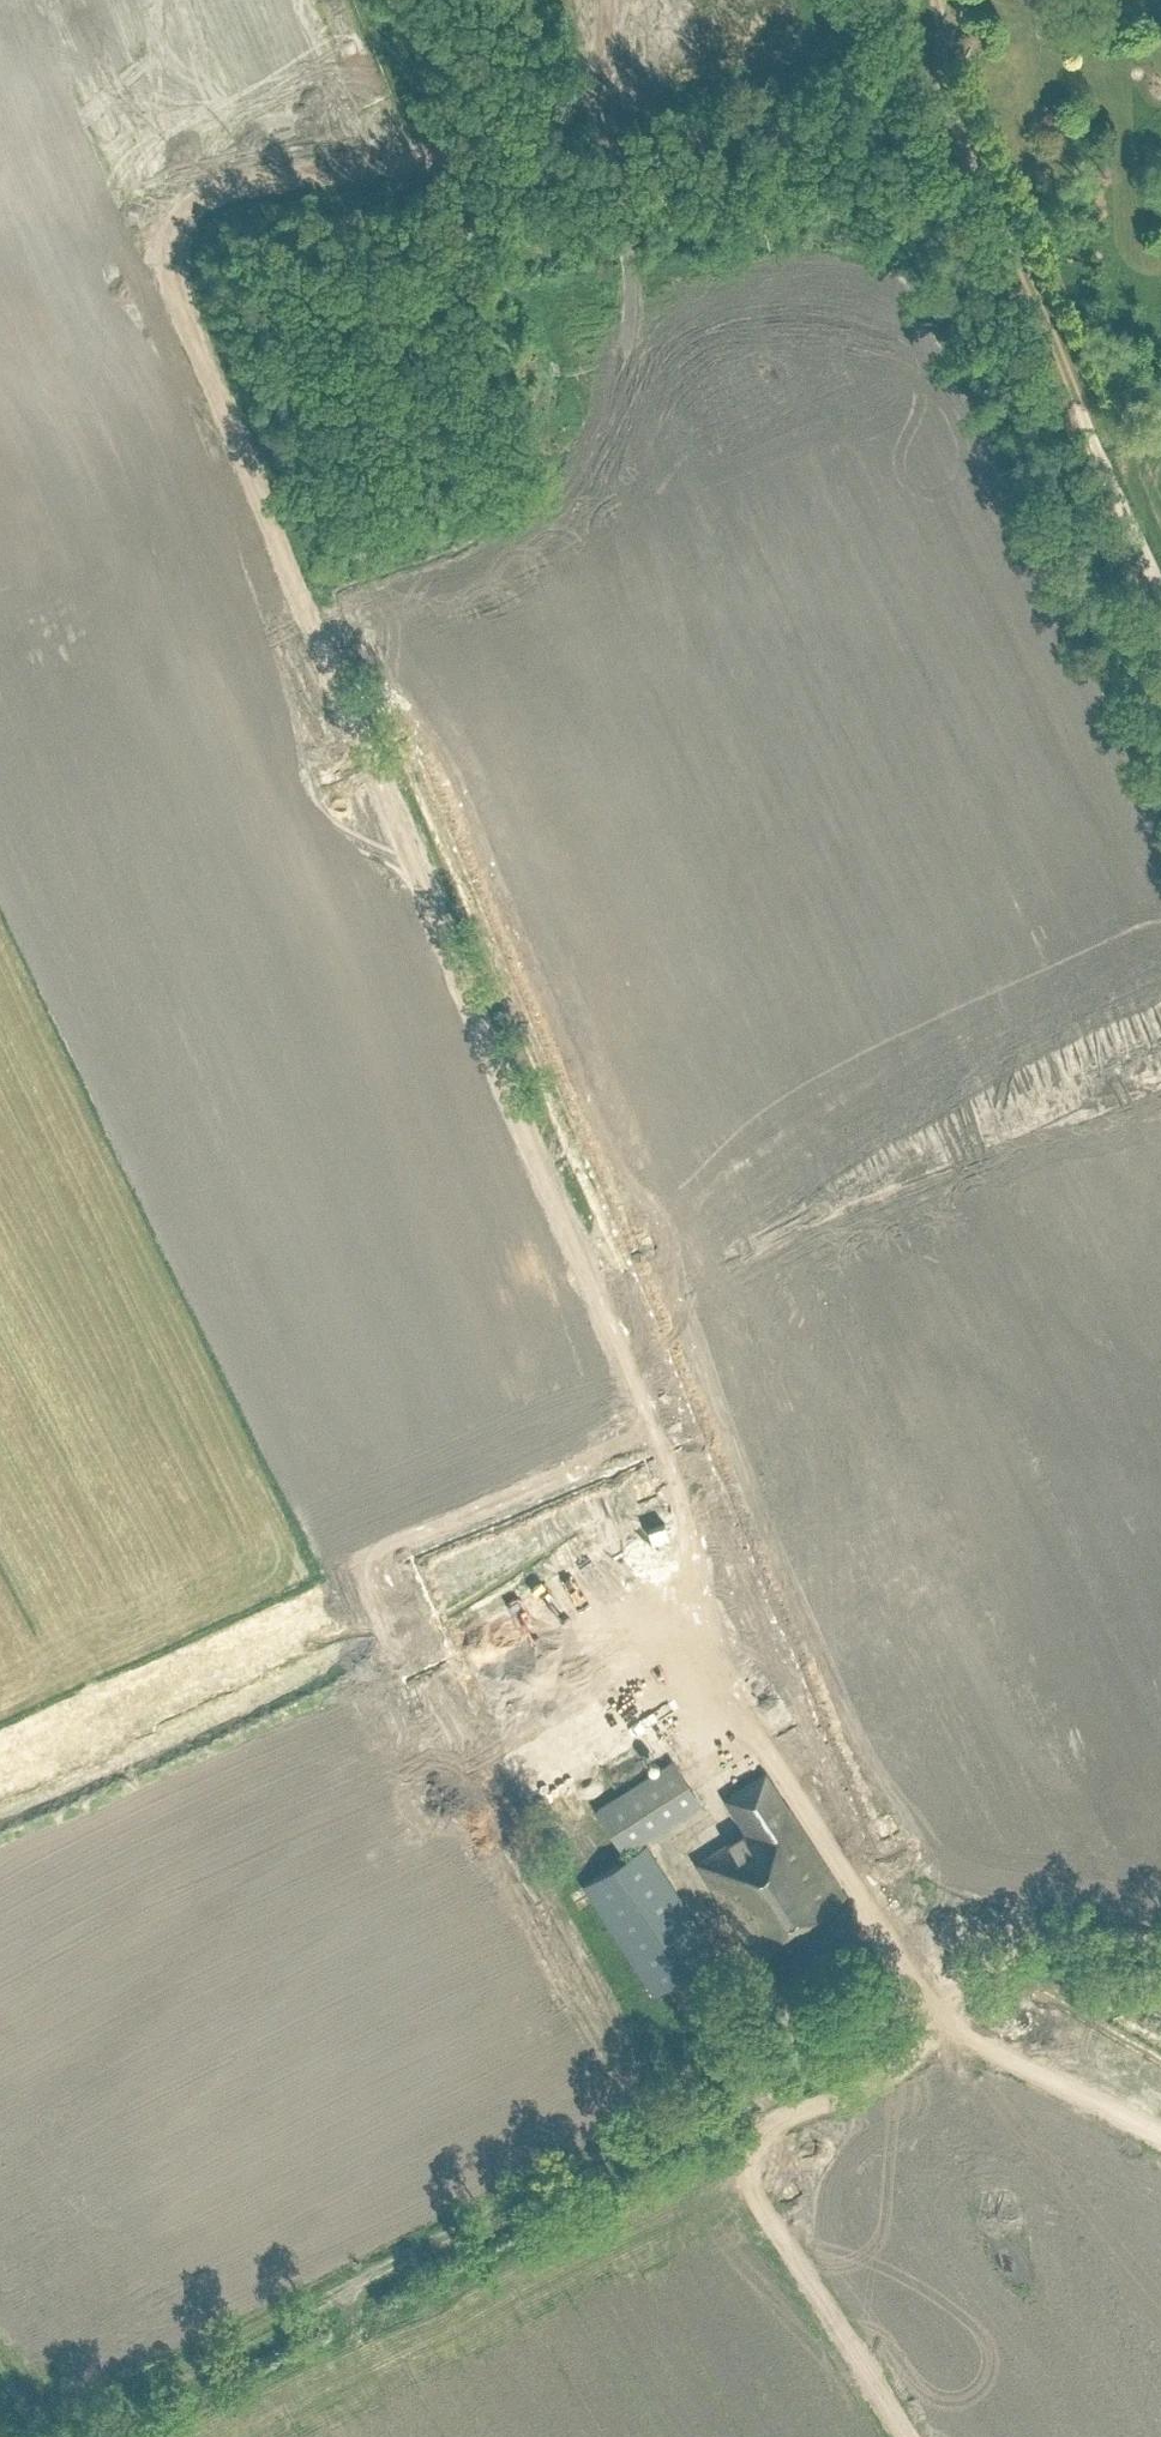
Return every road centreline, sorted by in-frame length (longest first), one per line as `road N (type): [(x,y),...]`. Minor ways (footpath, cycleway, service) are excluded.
road 1 (track): [(699,2107),(65,2436)]
road 2 (track): [(1160,582),(942,105),(944,0)]
road 3 (unclassified): [(1160,1943),(1093,1937),(1027,1949),(699,2107)]

